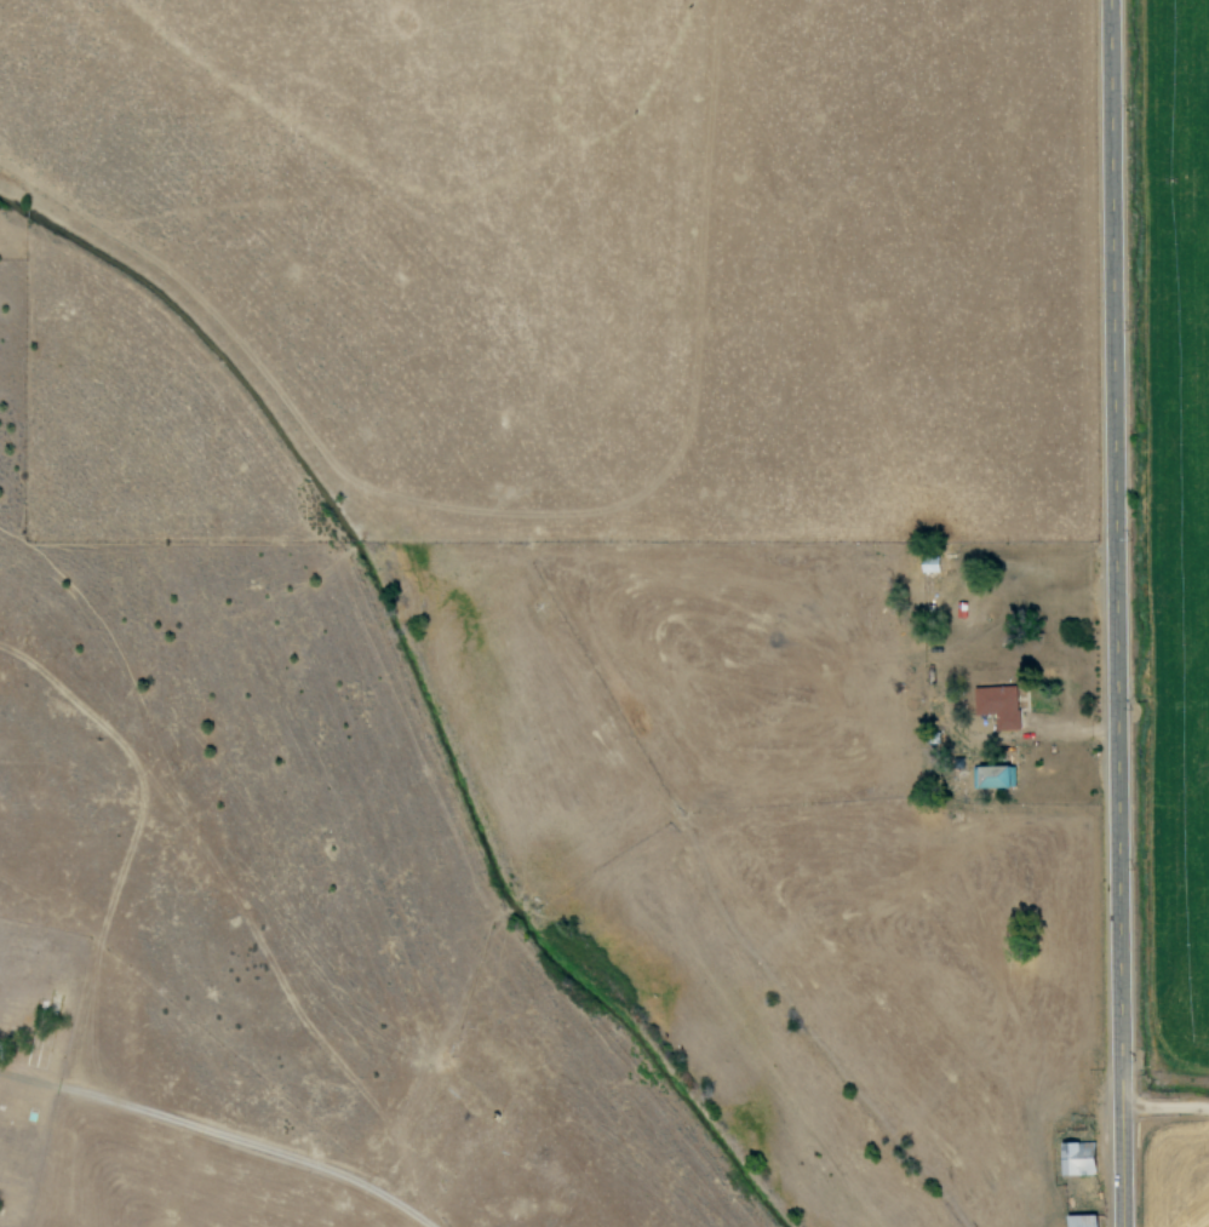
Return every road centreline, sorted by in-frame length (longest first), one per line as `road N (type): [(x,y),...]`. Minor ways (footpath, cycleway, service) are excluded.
road 1 (tertiary): [(1120,1226),(1105,699),(1102,0)]

